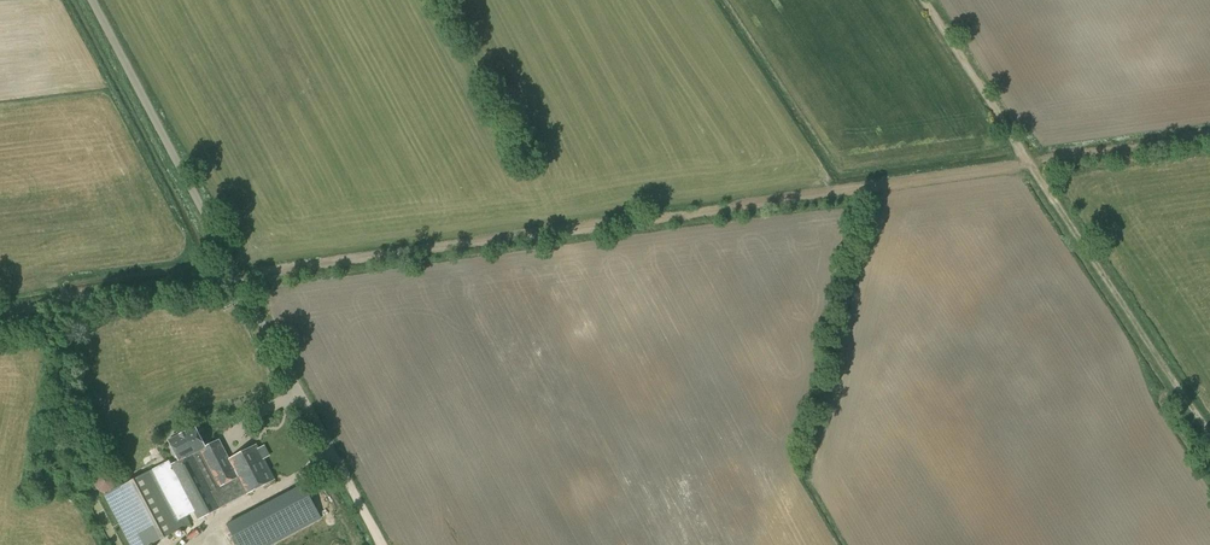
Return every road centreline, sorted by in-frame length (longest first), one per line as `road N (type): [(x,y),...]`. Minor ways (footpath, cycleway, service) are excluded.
road 1 (track): [(1209,136),(0,310)]
road 2 (unclassified): [(352,491),(92,0)]
road 3 (track): [(924,0),(1209,434)]

